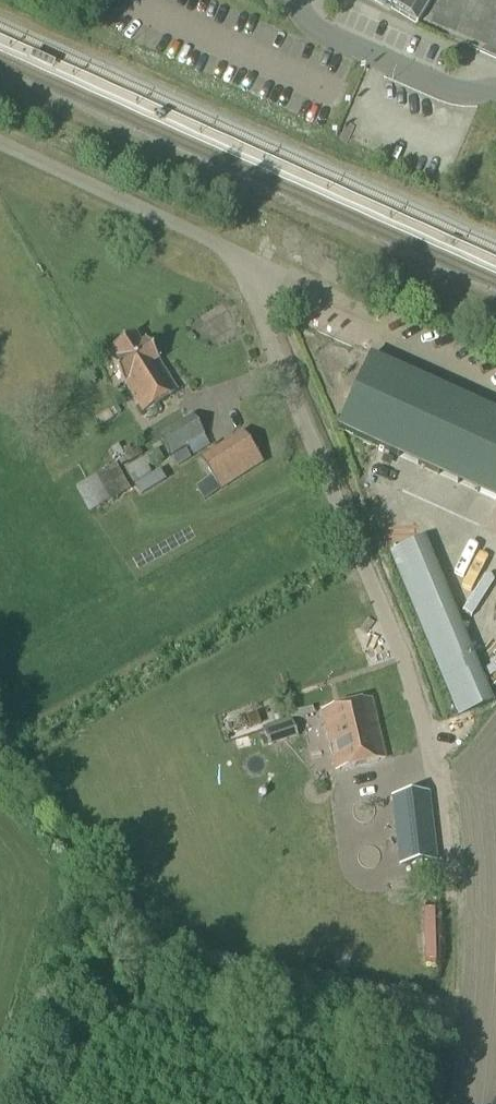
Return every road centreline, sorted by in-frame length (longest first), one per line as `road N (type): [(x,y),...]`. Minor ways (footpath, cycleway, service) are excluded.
road 1 (unclassified): [(447,884),(427,748),(400,654),(236,255),(0,140)]
road 2 (unclassified): [(495,88),(447,92),(310,29),(294,0)]

